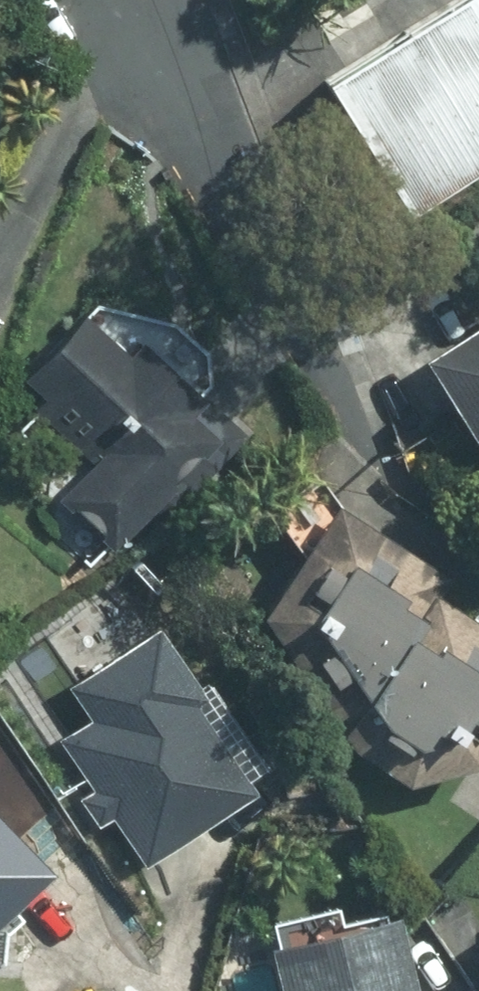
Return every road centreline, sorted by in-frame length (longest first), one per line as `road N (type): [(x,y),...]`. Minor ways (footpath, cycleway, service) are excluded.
road 1 (residential): [(358,439),(184,94),(149,0)]

